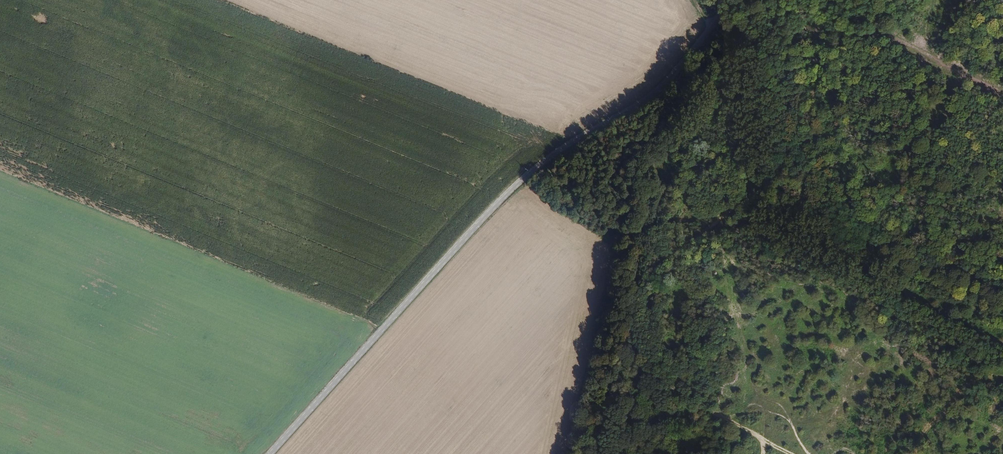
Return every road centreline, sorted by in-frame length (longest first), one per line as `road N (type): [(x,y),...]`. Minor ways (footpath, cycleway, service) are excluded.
road 1 (tertiary): [(720,0),(716,23),(666,86),(522,179),(270,453)]

